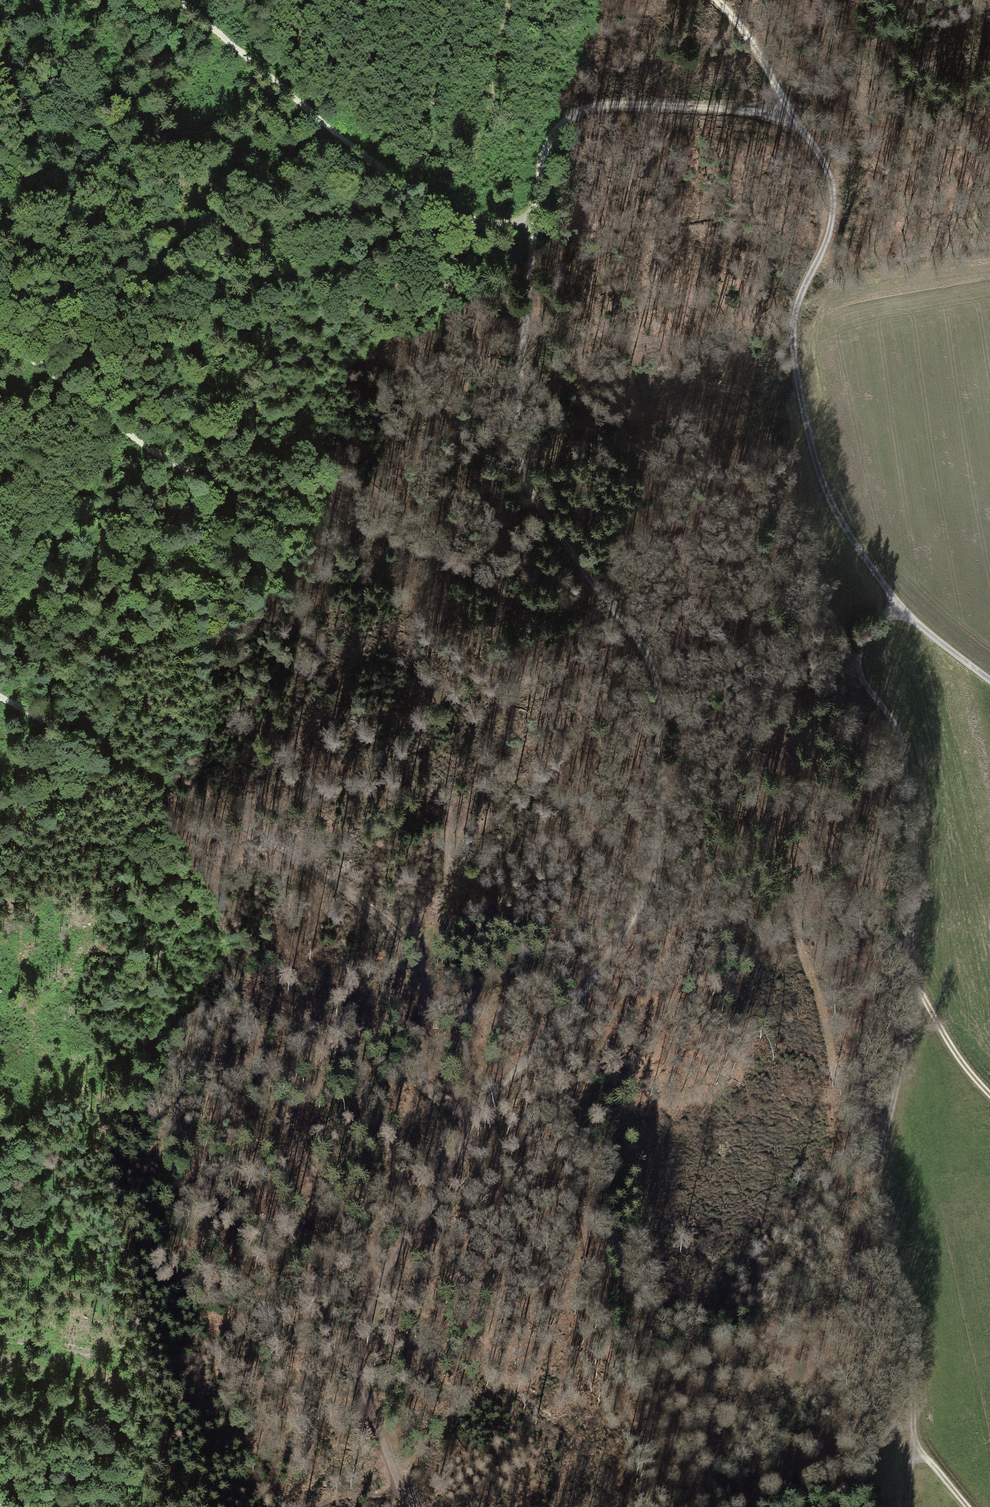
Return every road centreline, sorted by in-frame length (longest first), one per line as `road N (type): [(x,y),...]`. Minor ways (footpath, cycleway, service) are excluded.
road 1 (track): [(181,0),(323,123),(432,201),(464,215),(533,225),(516,426),(522,476),(646,650),(662,699),(658,851),(644,898),(560,1021),(472,1117),(363,1316),(362,1386),(403,1506)]
road 2 (track): [(0,696),(300,858),(403,933),(427,979),(419,1065),(424,1084),(472,1117)]
road 3 (track): [(0,331),(125,427),(196,468),(423,551),(532,604),(571,603),(597,591)]
road 4 (track): [(989,1094),(953,1048),(915,976),(901,740),(858,658),(868,634),(904,608)]
road 5 (track): [(907,1506),(911,1384),(877,1187),(920,991)]
road 6 (track): [(817,150),(710,260),(652,305),(640,326),(640,396),(689,586)]
road 7 (track): [(533,225),(545,144),(572,113),(608,104),(788,116)]
road 8 (track): [(716,0),(757,52),(788,116)]

